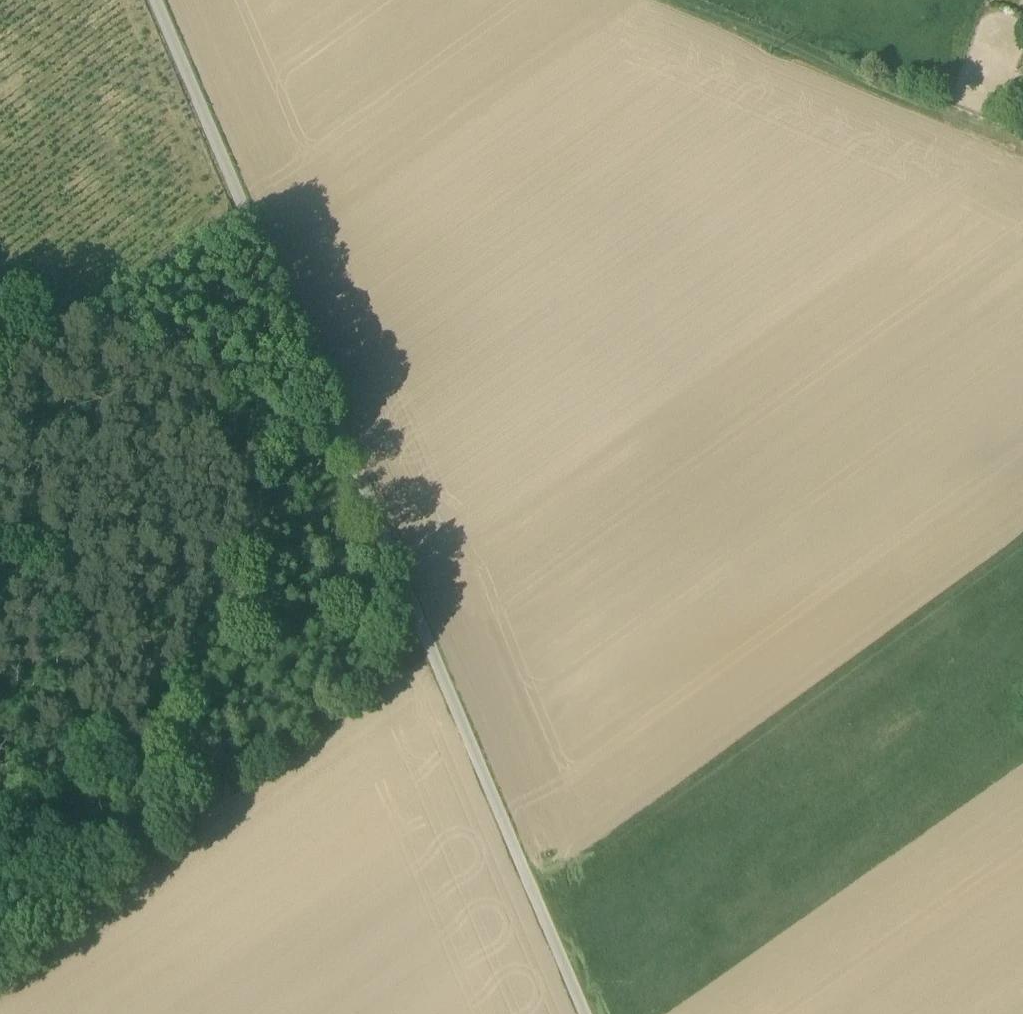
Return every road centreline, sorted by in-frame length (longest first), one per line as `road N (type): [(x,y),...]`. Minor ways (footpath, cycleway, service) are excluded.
road 1 (track): [(153,0),(582,1013)]
road 2 (track): [(1022,144),(666,0)]

